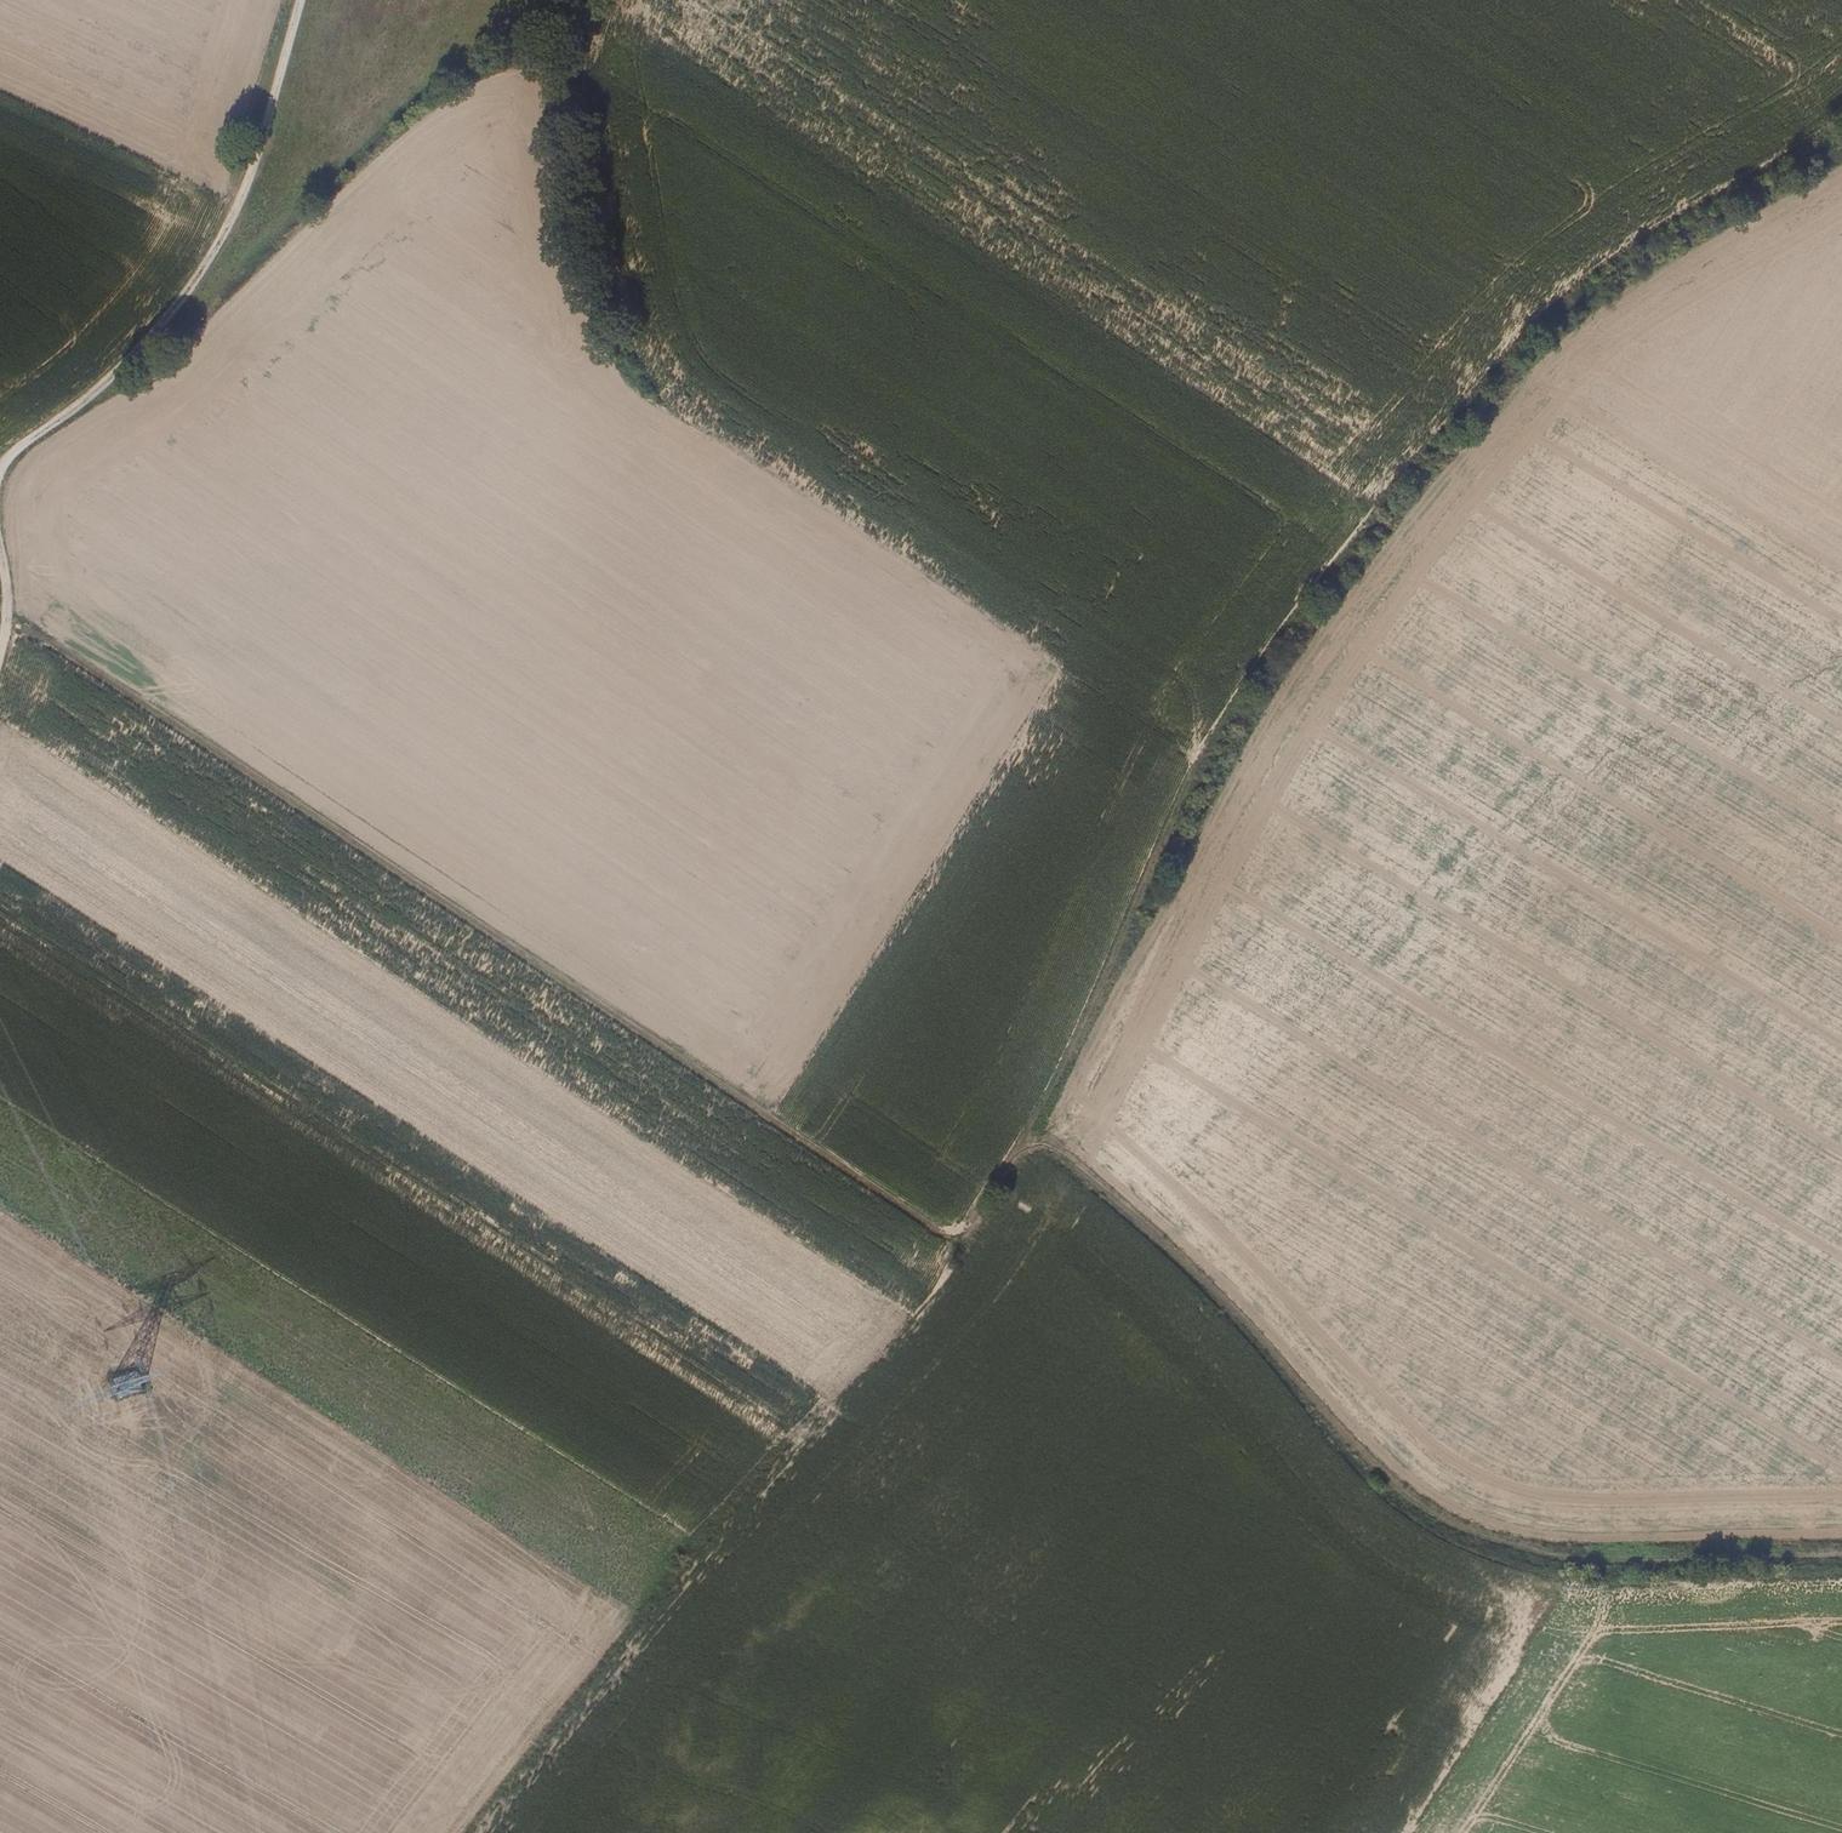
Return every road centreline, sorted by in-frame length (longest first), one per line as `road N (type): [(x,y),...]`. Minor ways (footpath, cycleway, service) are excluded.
road 1 (track): [(1841,158),(1658,256),(1512,360),(1425,461),(1215,738),(1021,1144)]
road 2 (track): [(946,1236),(2,616)]
road 3 (track): [(1021,1144),(1162,1250),(1351,1451),(1402,1494),(1460,1526),(1600,1563),(1841,1554)]
road 4 (track): [(8,457),(86,397),(189,286),(235,213),(302,0)]

